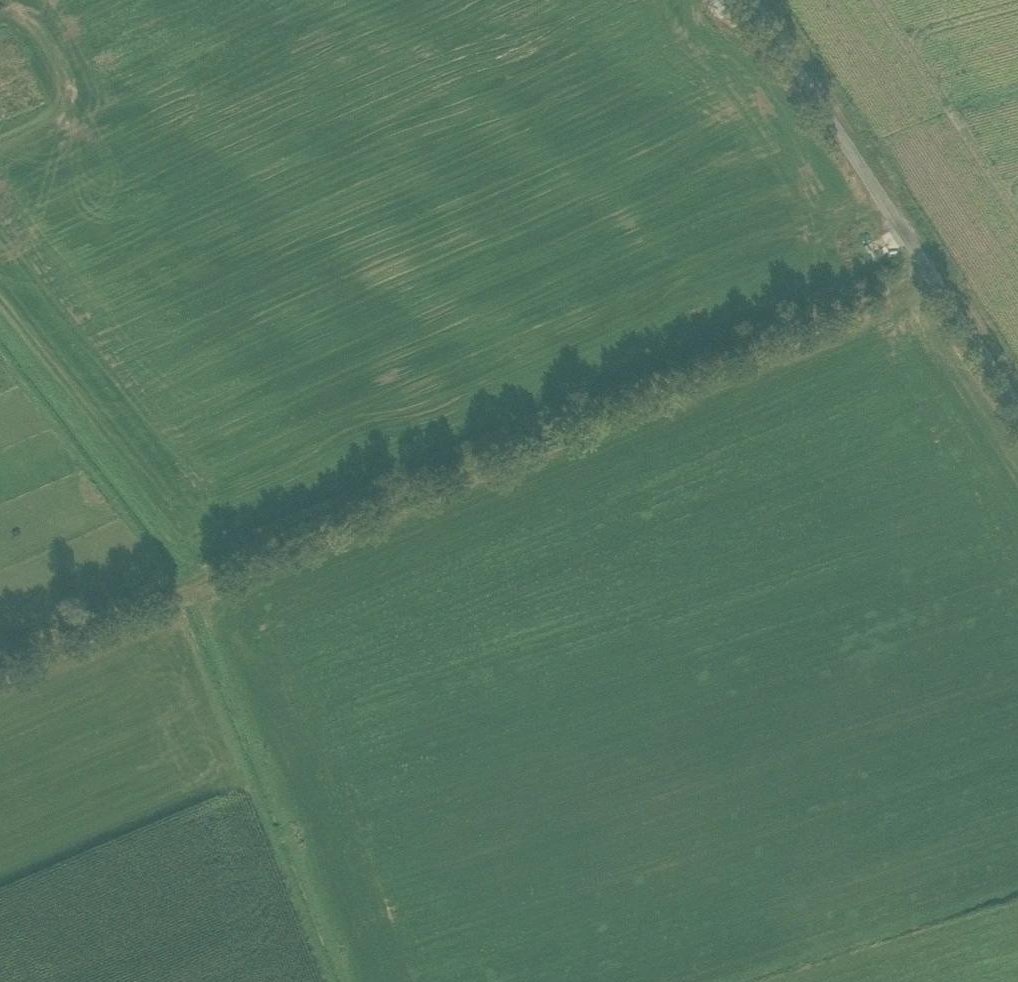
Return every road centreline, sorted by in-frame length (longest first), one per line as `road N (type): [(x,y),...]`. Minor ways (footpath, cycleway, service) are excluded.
road 1 (track): [(0,661),(930,275)]
road 2 (unclassified): [(1017,408),(742,0)]

